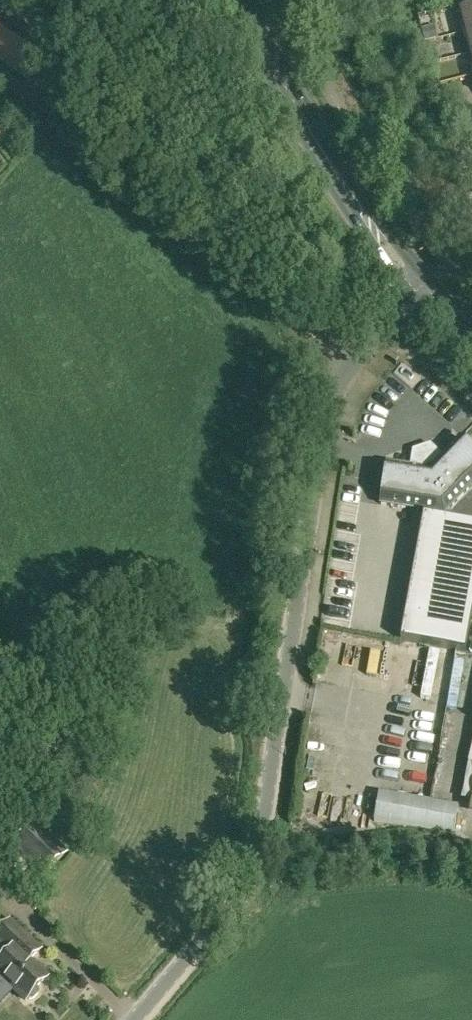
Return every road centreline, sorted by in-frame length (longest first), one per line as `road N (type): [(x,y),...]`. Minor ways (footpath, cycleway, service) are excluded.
road 1 (unclassified): [(134,1019),(249,878),(265,834),(334,410),(351,362),(422,290)]
road 2 (secondary): [(245,0),(308,122),(422,290)]

